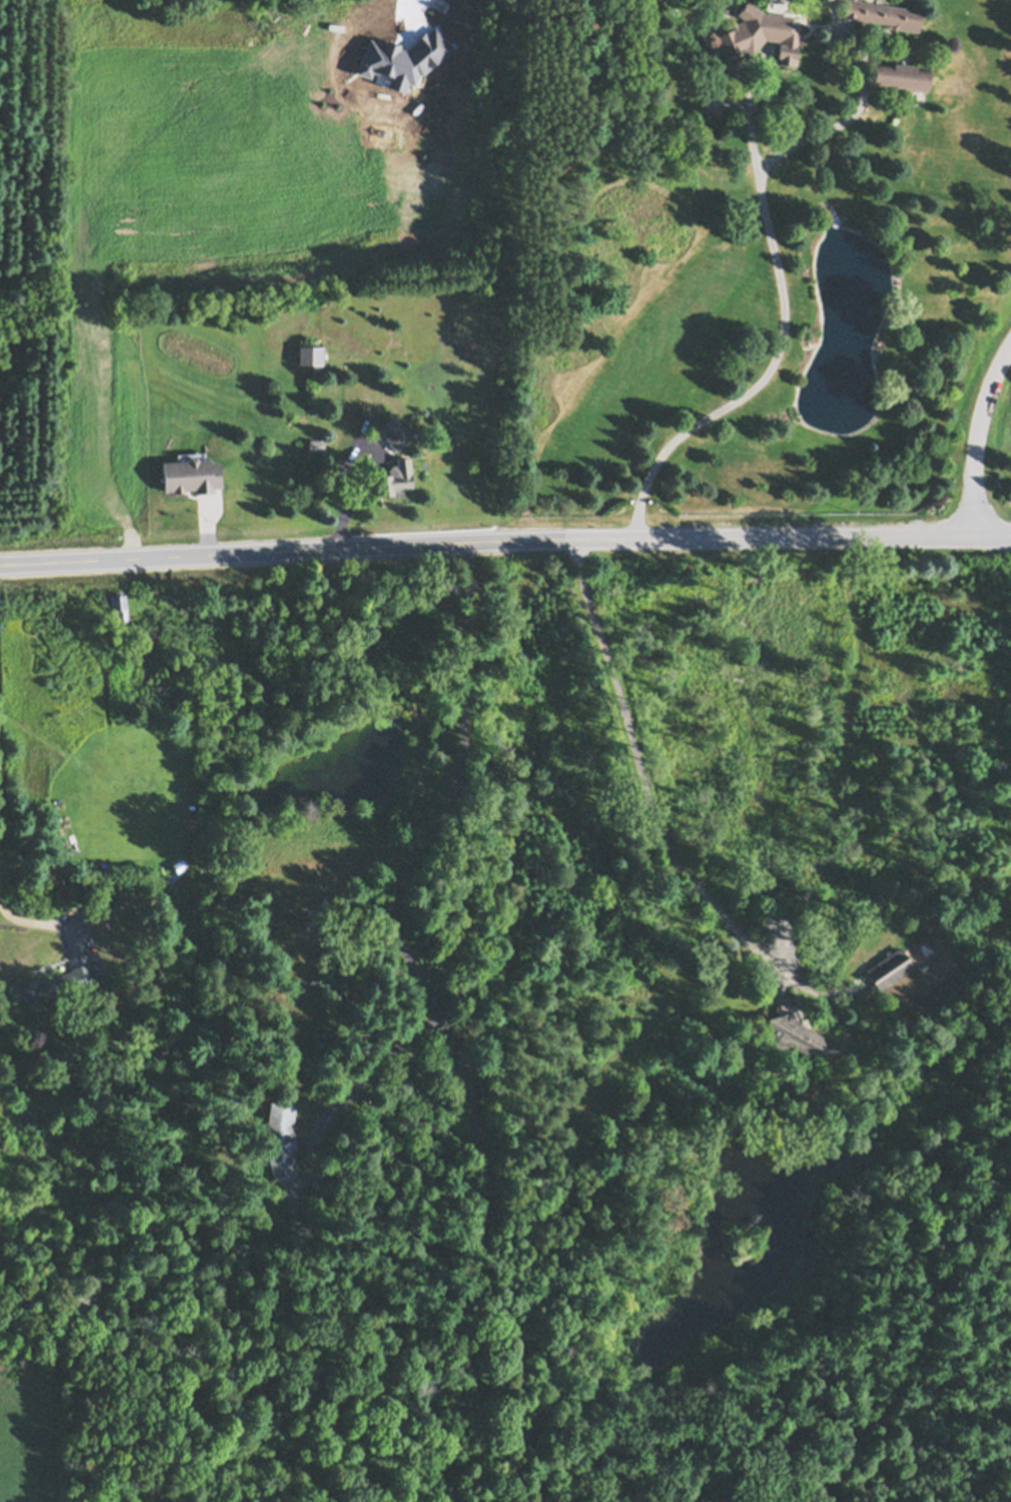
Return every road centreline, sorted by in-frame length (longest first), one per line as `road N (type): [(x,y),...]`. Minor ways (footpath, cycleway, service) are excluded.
road 1 (residential): [(507,541),(0,567)]
road 2 (residential): [(507,541),(1010,535)]
road 3 (residential): [(970,535),(976,423),(1010,345)]

